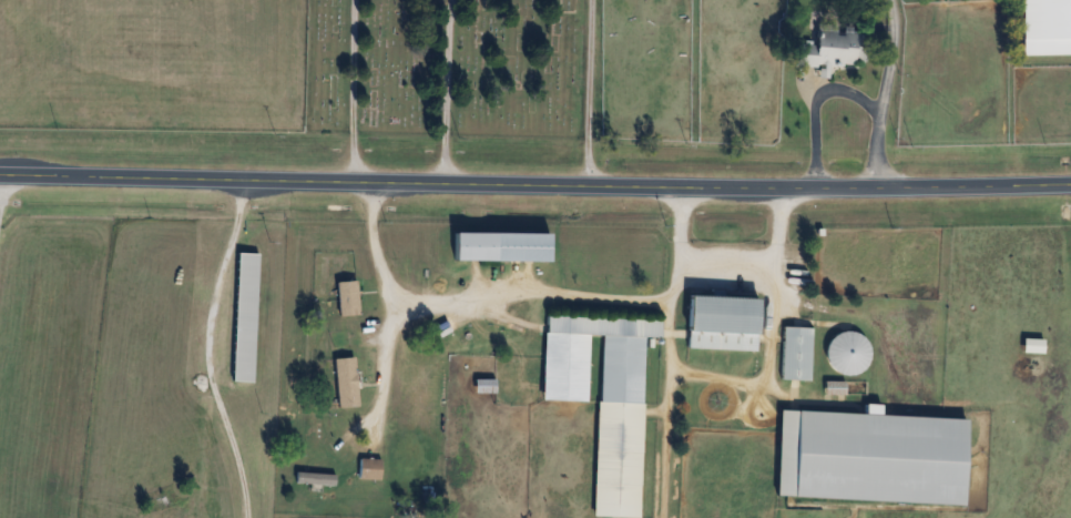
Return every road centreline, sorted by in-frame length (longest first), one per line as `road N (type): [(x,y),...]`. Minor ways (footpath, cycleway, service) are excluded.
road 1 (secondary): [(0,176),(1070,184)]

